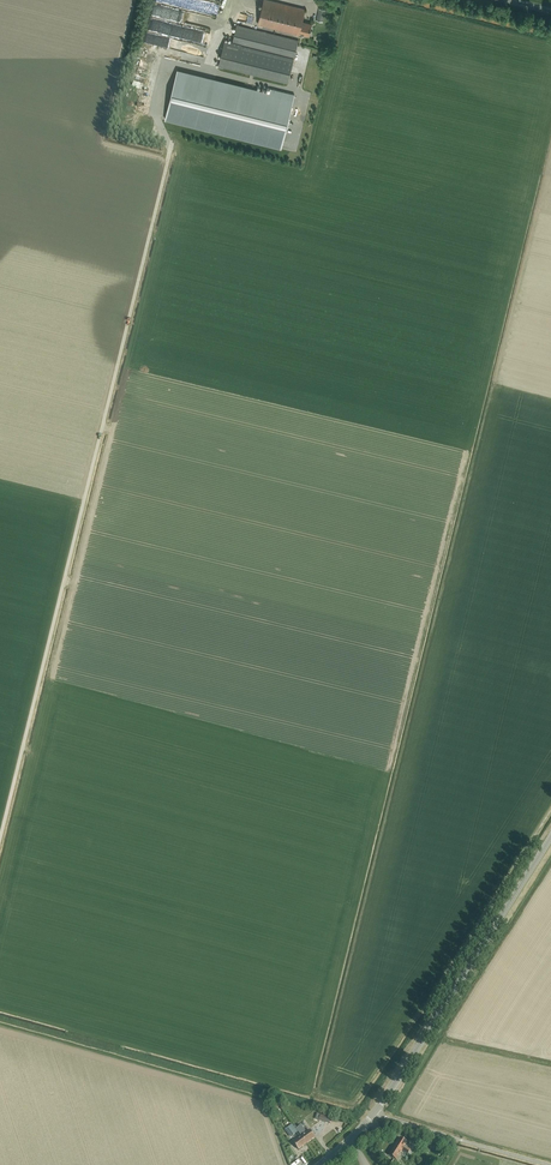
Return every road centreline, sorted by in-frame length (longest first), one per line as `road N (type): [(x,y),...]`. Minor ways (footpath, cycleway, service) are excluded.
road 1 (unclassified): [(318,1164),(386,1096),(550,837)]

